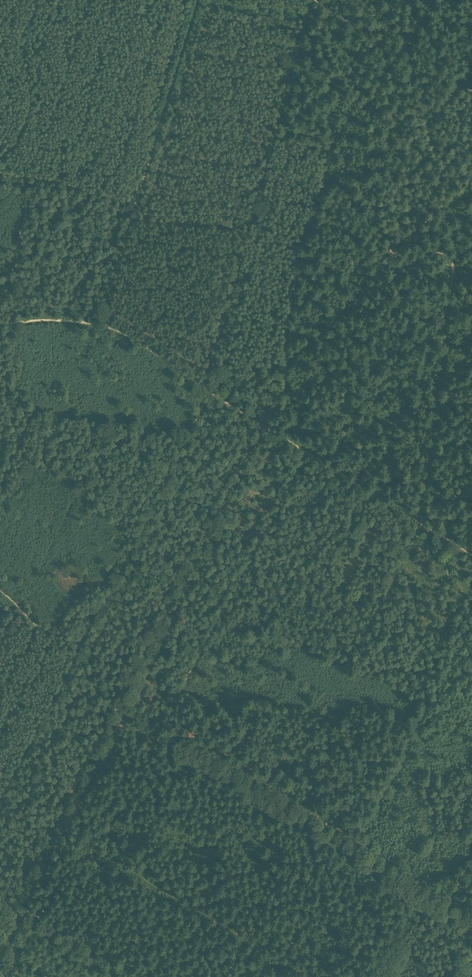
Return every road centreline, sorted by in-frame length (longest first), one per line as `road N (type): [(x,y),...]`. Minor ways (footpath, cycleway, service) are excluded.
road 1 (track): [(434,0),(334,141),(298,254),(349,275),(419,264),(471,268)]
road 2 (track): [(98,324),(471,555)]
road 3 (track): [(381,252),(373,248),(378,182),(380,171),(400,162),(395,112),(415,77),(411,65)]
road 4 (track): [(321,828),(471,923)]
road 5 (track): [(178,750),(198,752),(321,828)]
road 6 (track): [(0,591),(92,685)]

